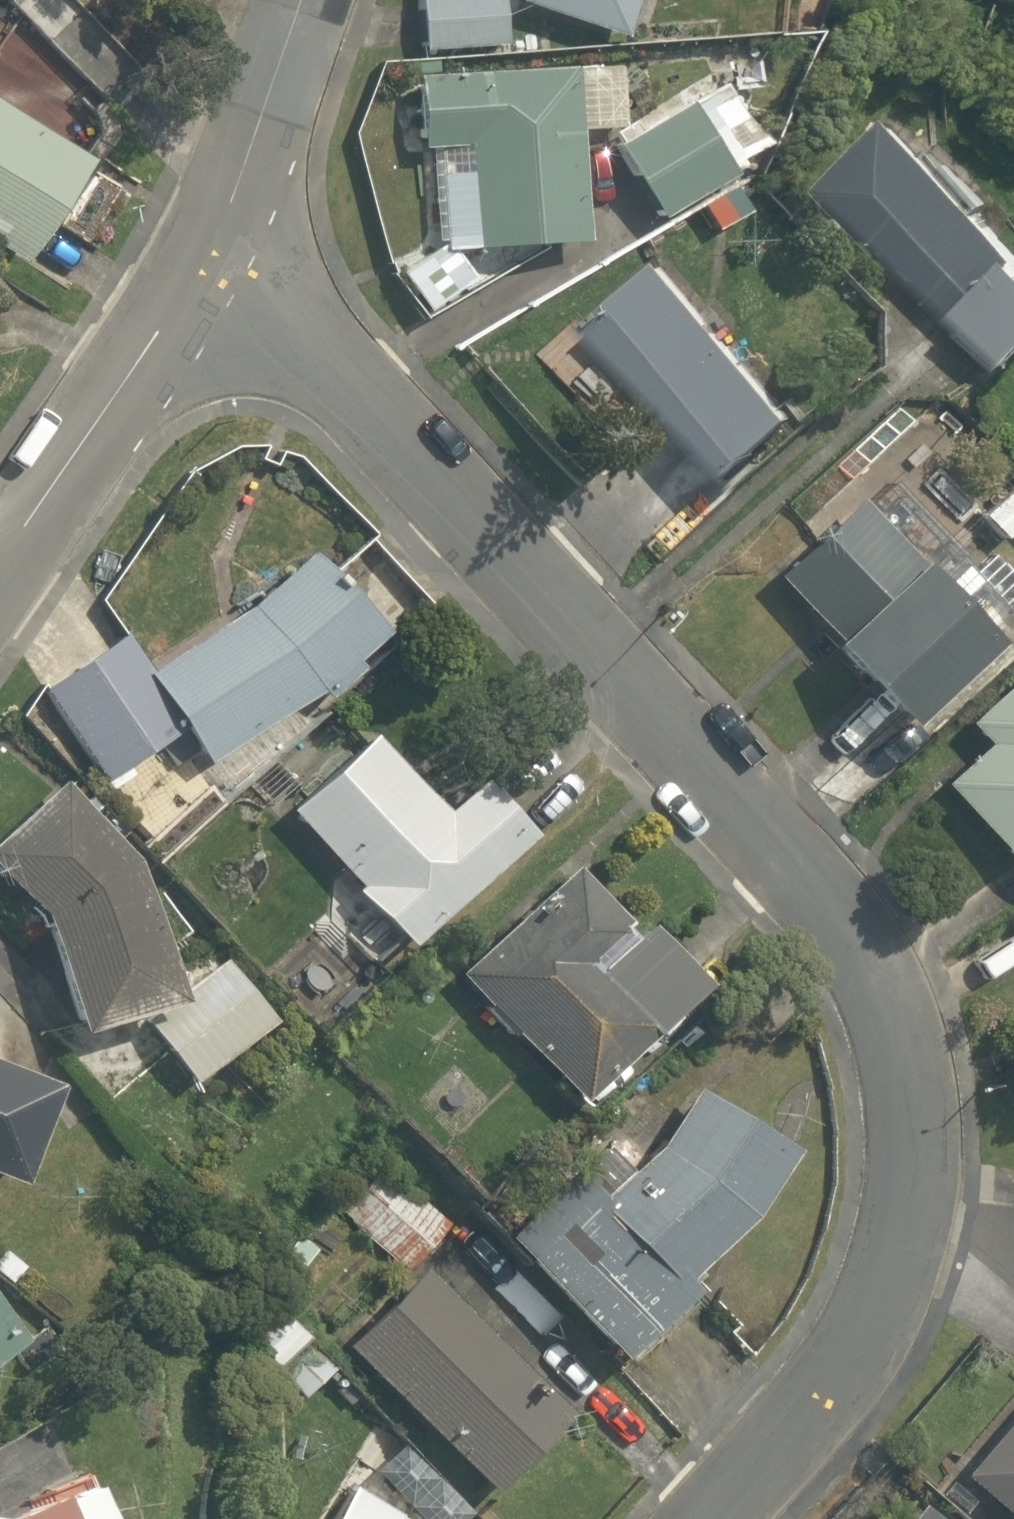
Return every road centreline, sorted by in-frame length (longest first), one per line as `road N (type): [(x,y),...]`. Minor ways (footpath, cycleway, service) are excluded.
road 1 (residential): [(711,1518),(850,1361),(895,1271),(916,1174),(910,1091),(888,1006),(841,915),(219,239)]
road 2 (residential): [(219,239),(0,555)]
road 3 (residential): [(303,0),(219,239)]

